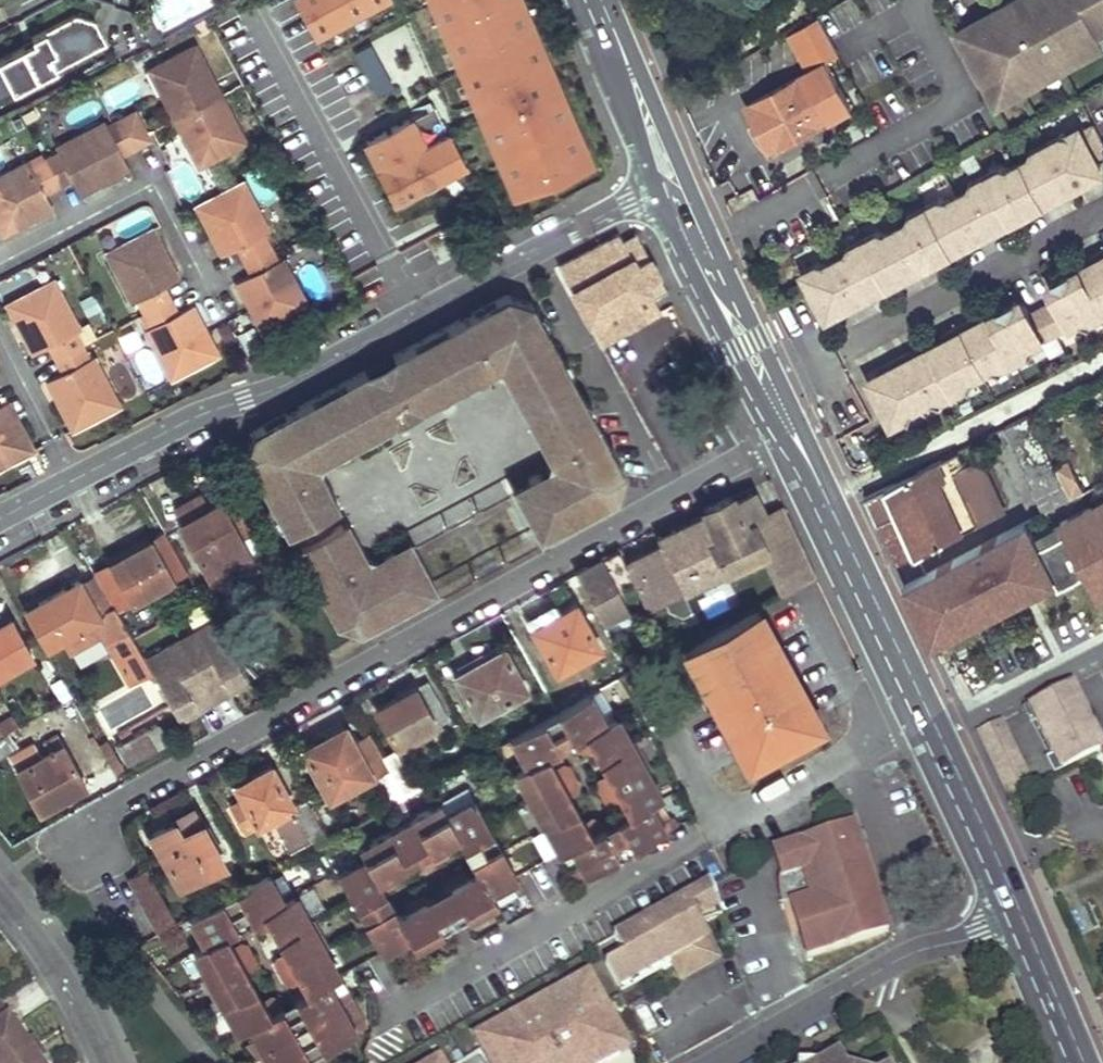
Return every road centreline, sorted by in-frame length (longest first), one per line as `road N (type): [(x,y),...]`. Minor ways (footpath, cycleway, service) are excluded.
road 1 (residential): [(91,854),(78,834),(114,803),(793,433)]
road 2 (residential): [(677,179),(285,385),(195,418),(78,478)]
road 3 (residential): [(715,1062),(876,972),(1022,914)]
road 4 (secondary): [(793,433),(930,718)]
road 5 (residential): [(220,294),(154,173),(0,256)]
road 6 (secondary): [(677,179),(793,433)]
road 7 (residential): [(930,718),(705,837)]
road 8 (secondary): [(930,718),(1022,914)]
road 9 (residential): [(0,894),(56,968),(104,1062)]
road 10 (secondary): [(600,0),(677,179)]
road 11 (residential): [(78,478),(0,318)]
road 12 (secondary): [(1022,914),(1083,1062)]

